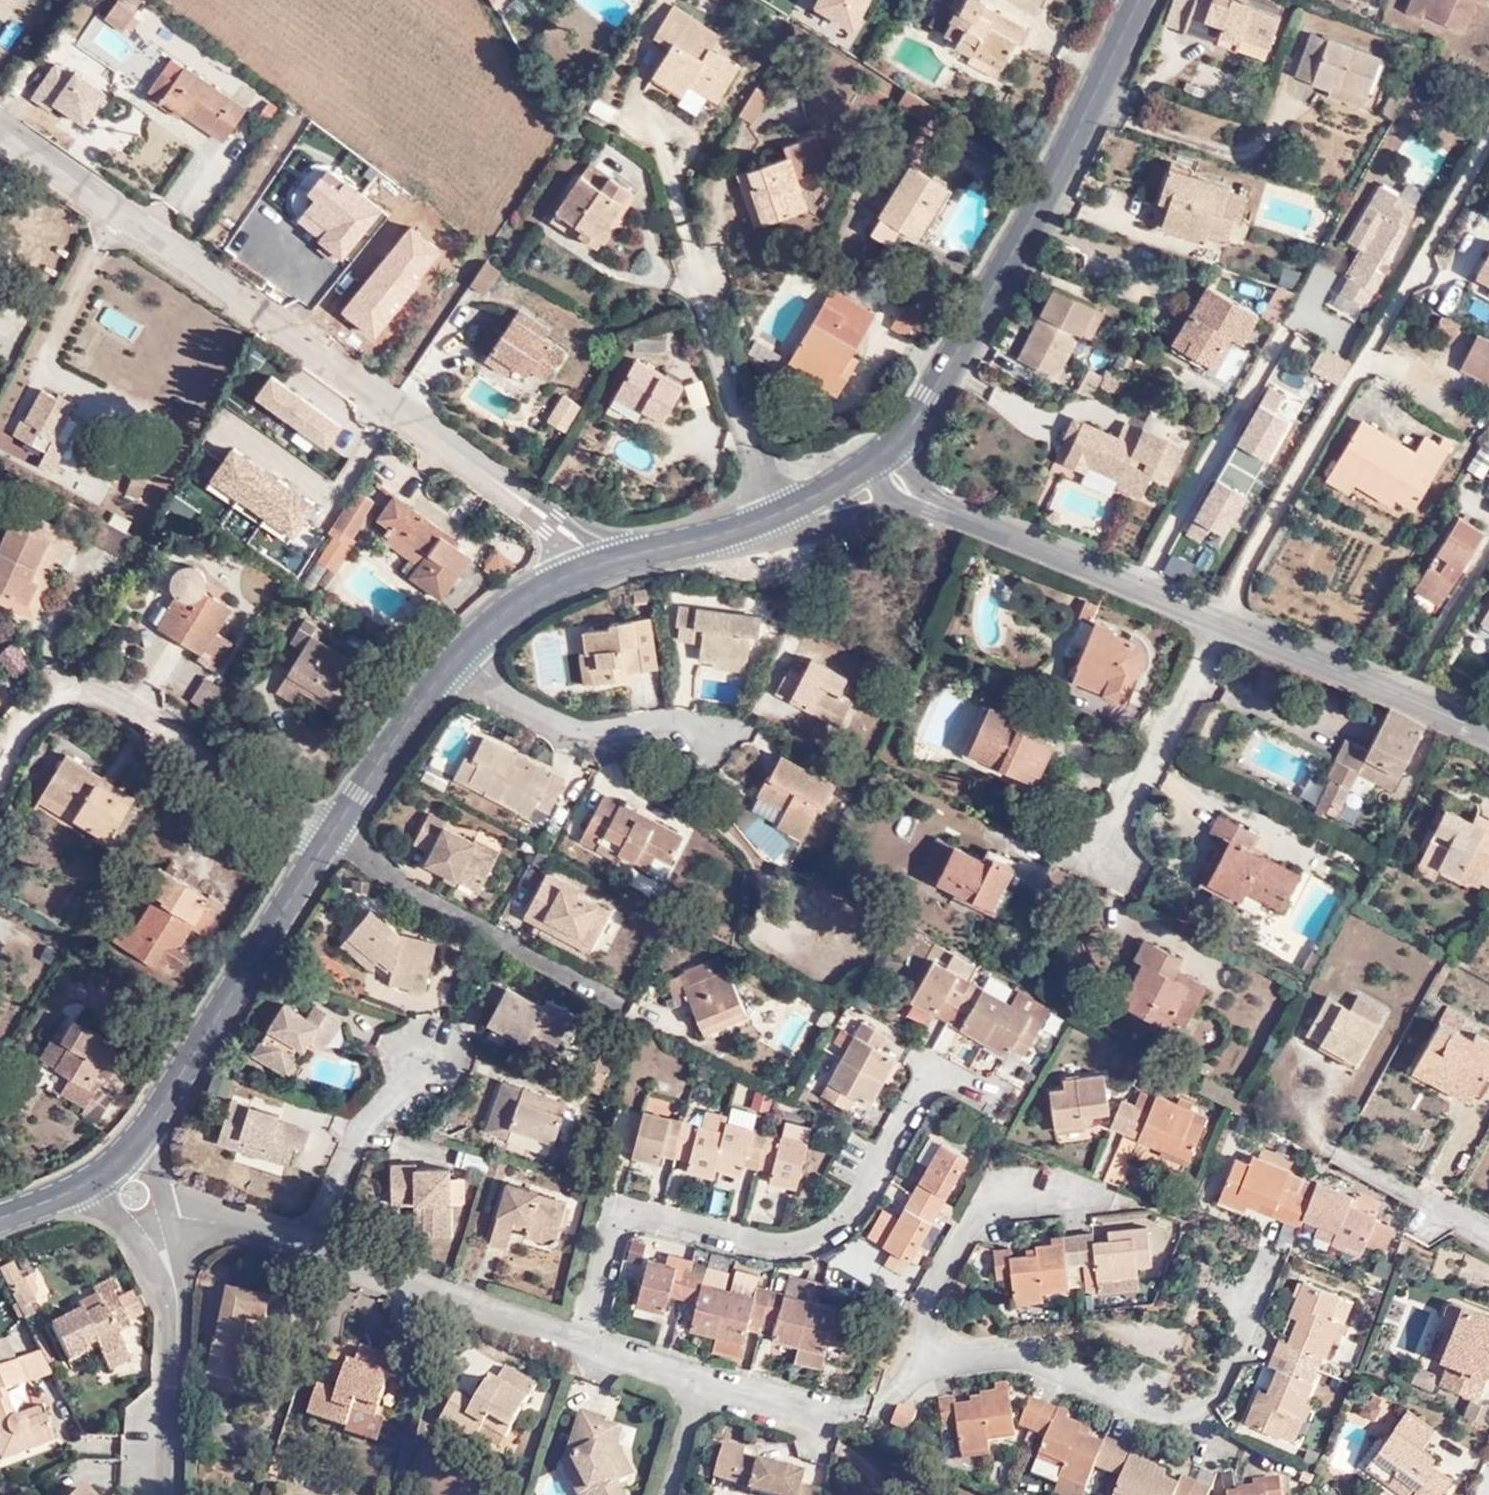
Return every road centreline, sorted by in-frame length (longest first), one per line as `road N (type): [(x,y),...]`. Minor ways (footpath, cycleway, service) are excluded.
road 1 (tertiary): [(132,1145),(328,836),(432,690),(506,615),(613,559)]
road 2 (unclassified): [(613,559),(0,127)]
road 3 (residential): [(941,506),(1488,724)]
road 4 (tertiary): [(893,447),(931,400),(1062,163),(1140,0)]
road 5 (tertiary): [(613,559),(774,517)]
road 6 (residential): [(173,1349),(170,1494)]
road 7 (residential): [(173,1349),(184,1277),(173,1211)]
road 8 (tertiary): [(774,517),(819,497),(893,447)]
road 9 (residential): [(774,517),(823,524),(897,504)]

